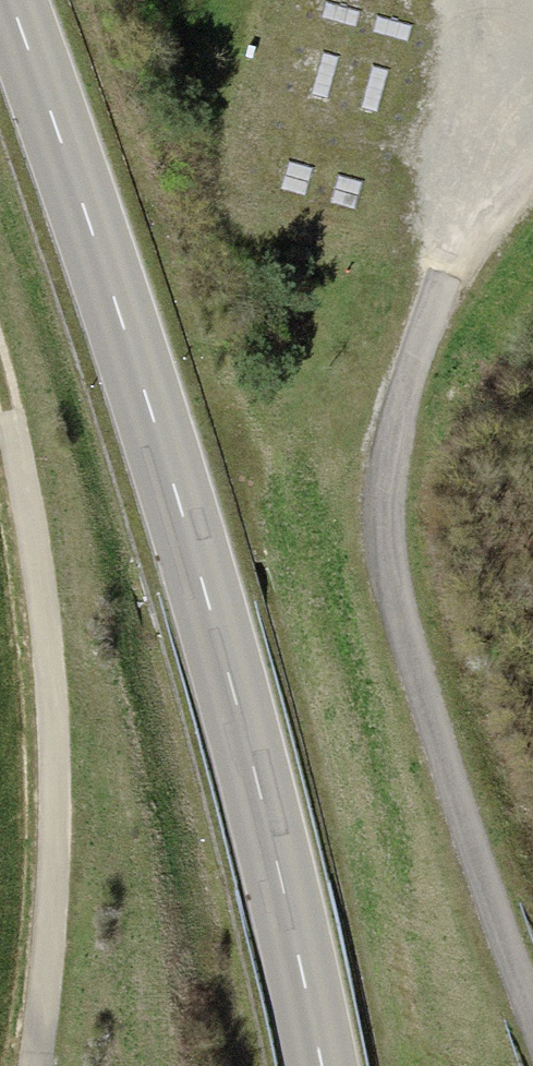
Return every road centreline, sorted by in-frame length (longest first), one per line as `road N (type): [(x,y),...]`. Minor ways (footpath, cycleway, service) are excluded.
road 1 (secondary): [(321,1065),(257,776),(193,551),(10,0)]
road 2 (track): [(532,1010),(487,897),(402,597),(390,511),(392,450),(430,318),(532,176)]
road 3 (track): [(37,1065),(47,888),(42,604),(0,387)]

